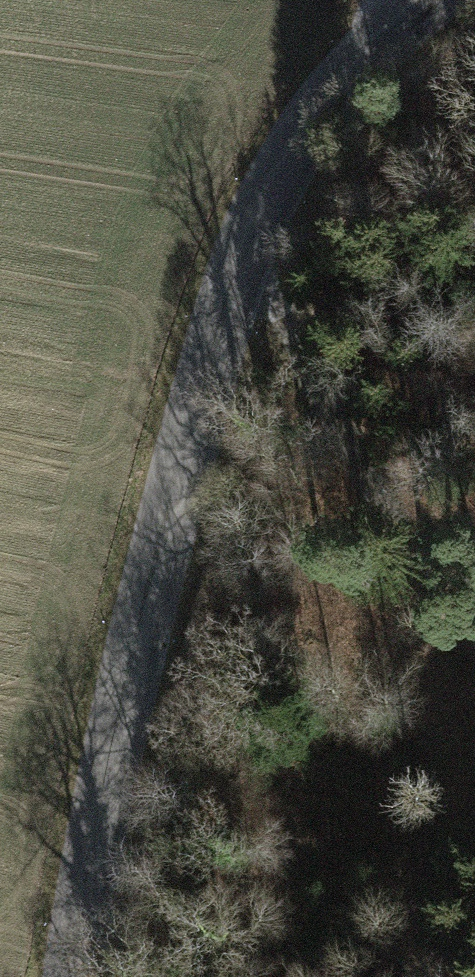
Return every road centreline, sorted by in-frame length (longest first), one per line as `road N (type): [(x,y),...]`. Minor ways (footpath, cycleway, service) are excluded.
road 1 (tertiary): [(72,976),(110,778),(243,241),(305,128),(371,45),(435,0)]
road 2 (track): [(474,636),(340,426),(243,241)]

